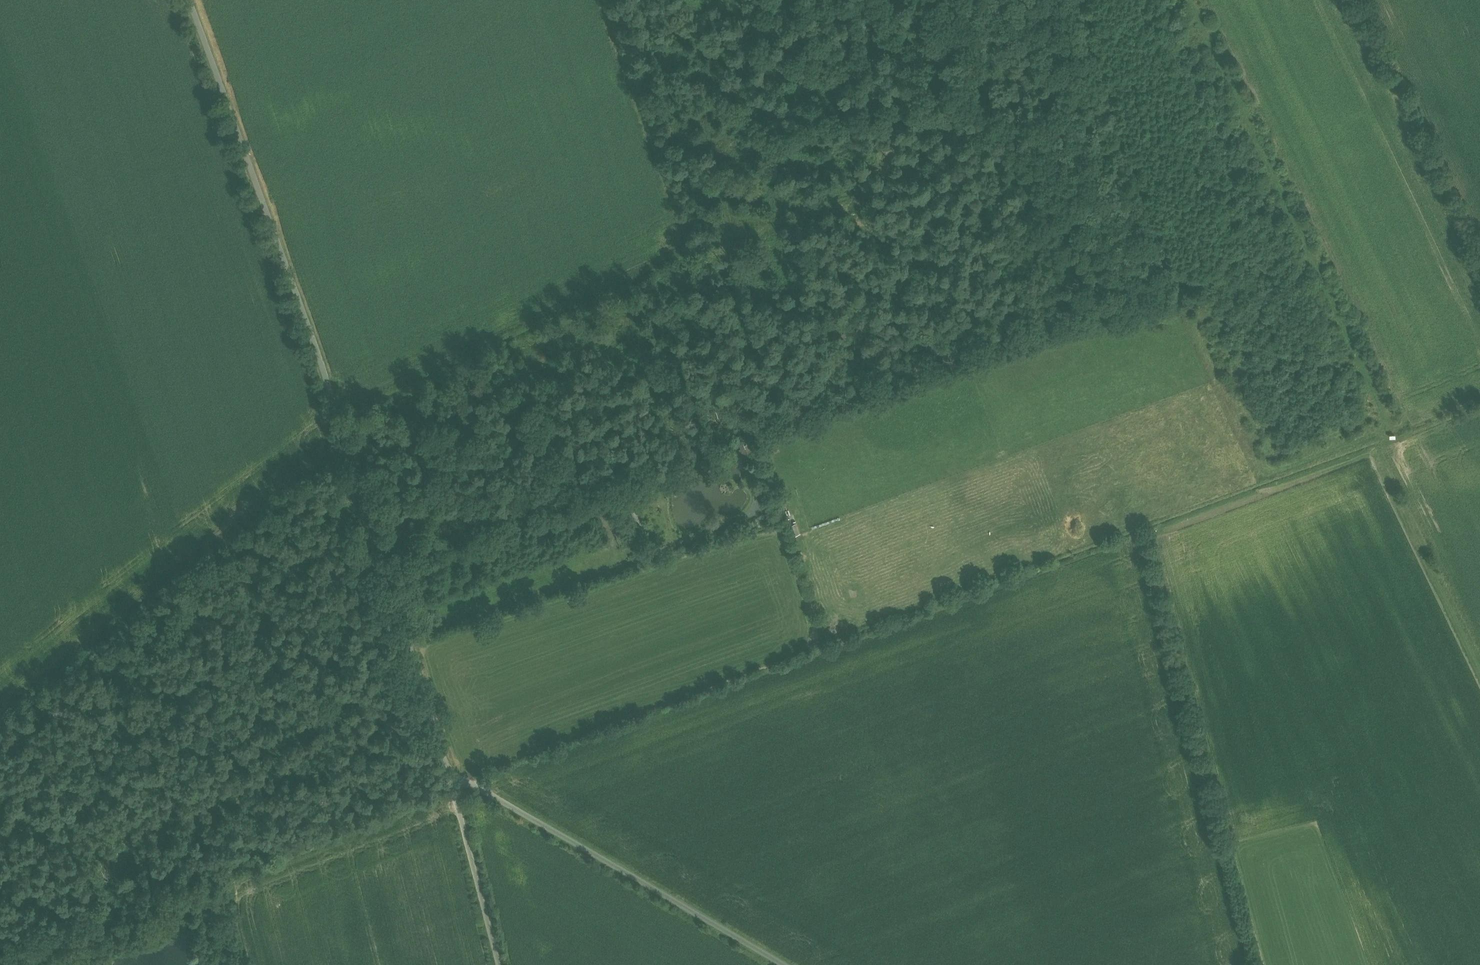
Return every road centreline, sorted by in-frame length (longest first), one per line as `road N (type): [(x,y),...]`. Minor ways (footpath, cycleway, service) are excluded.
road 1 (unclassified): [(181,0),(451,783)]
road 2 (unclassified): [(451,783),(474,783),(785,964)]
road 3 (unclassified): [(451,783),(499,964)]

